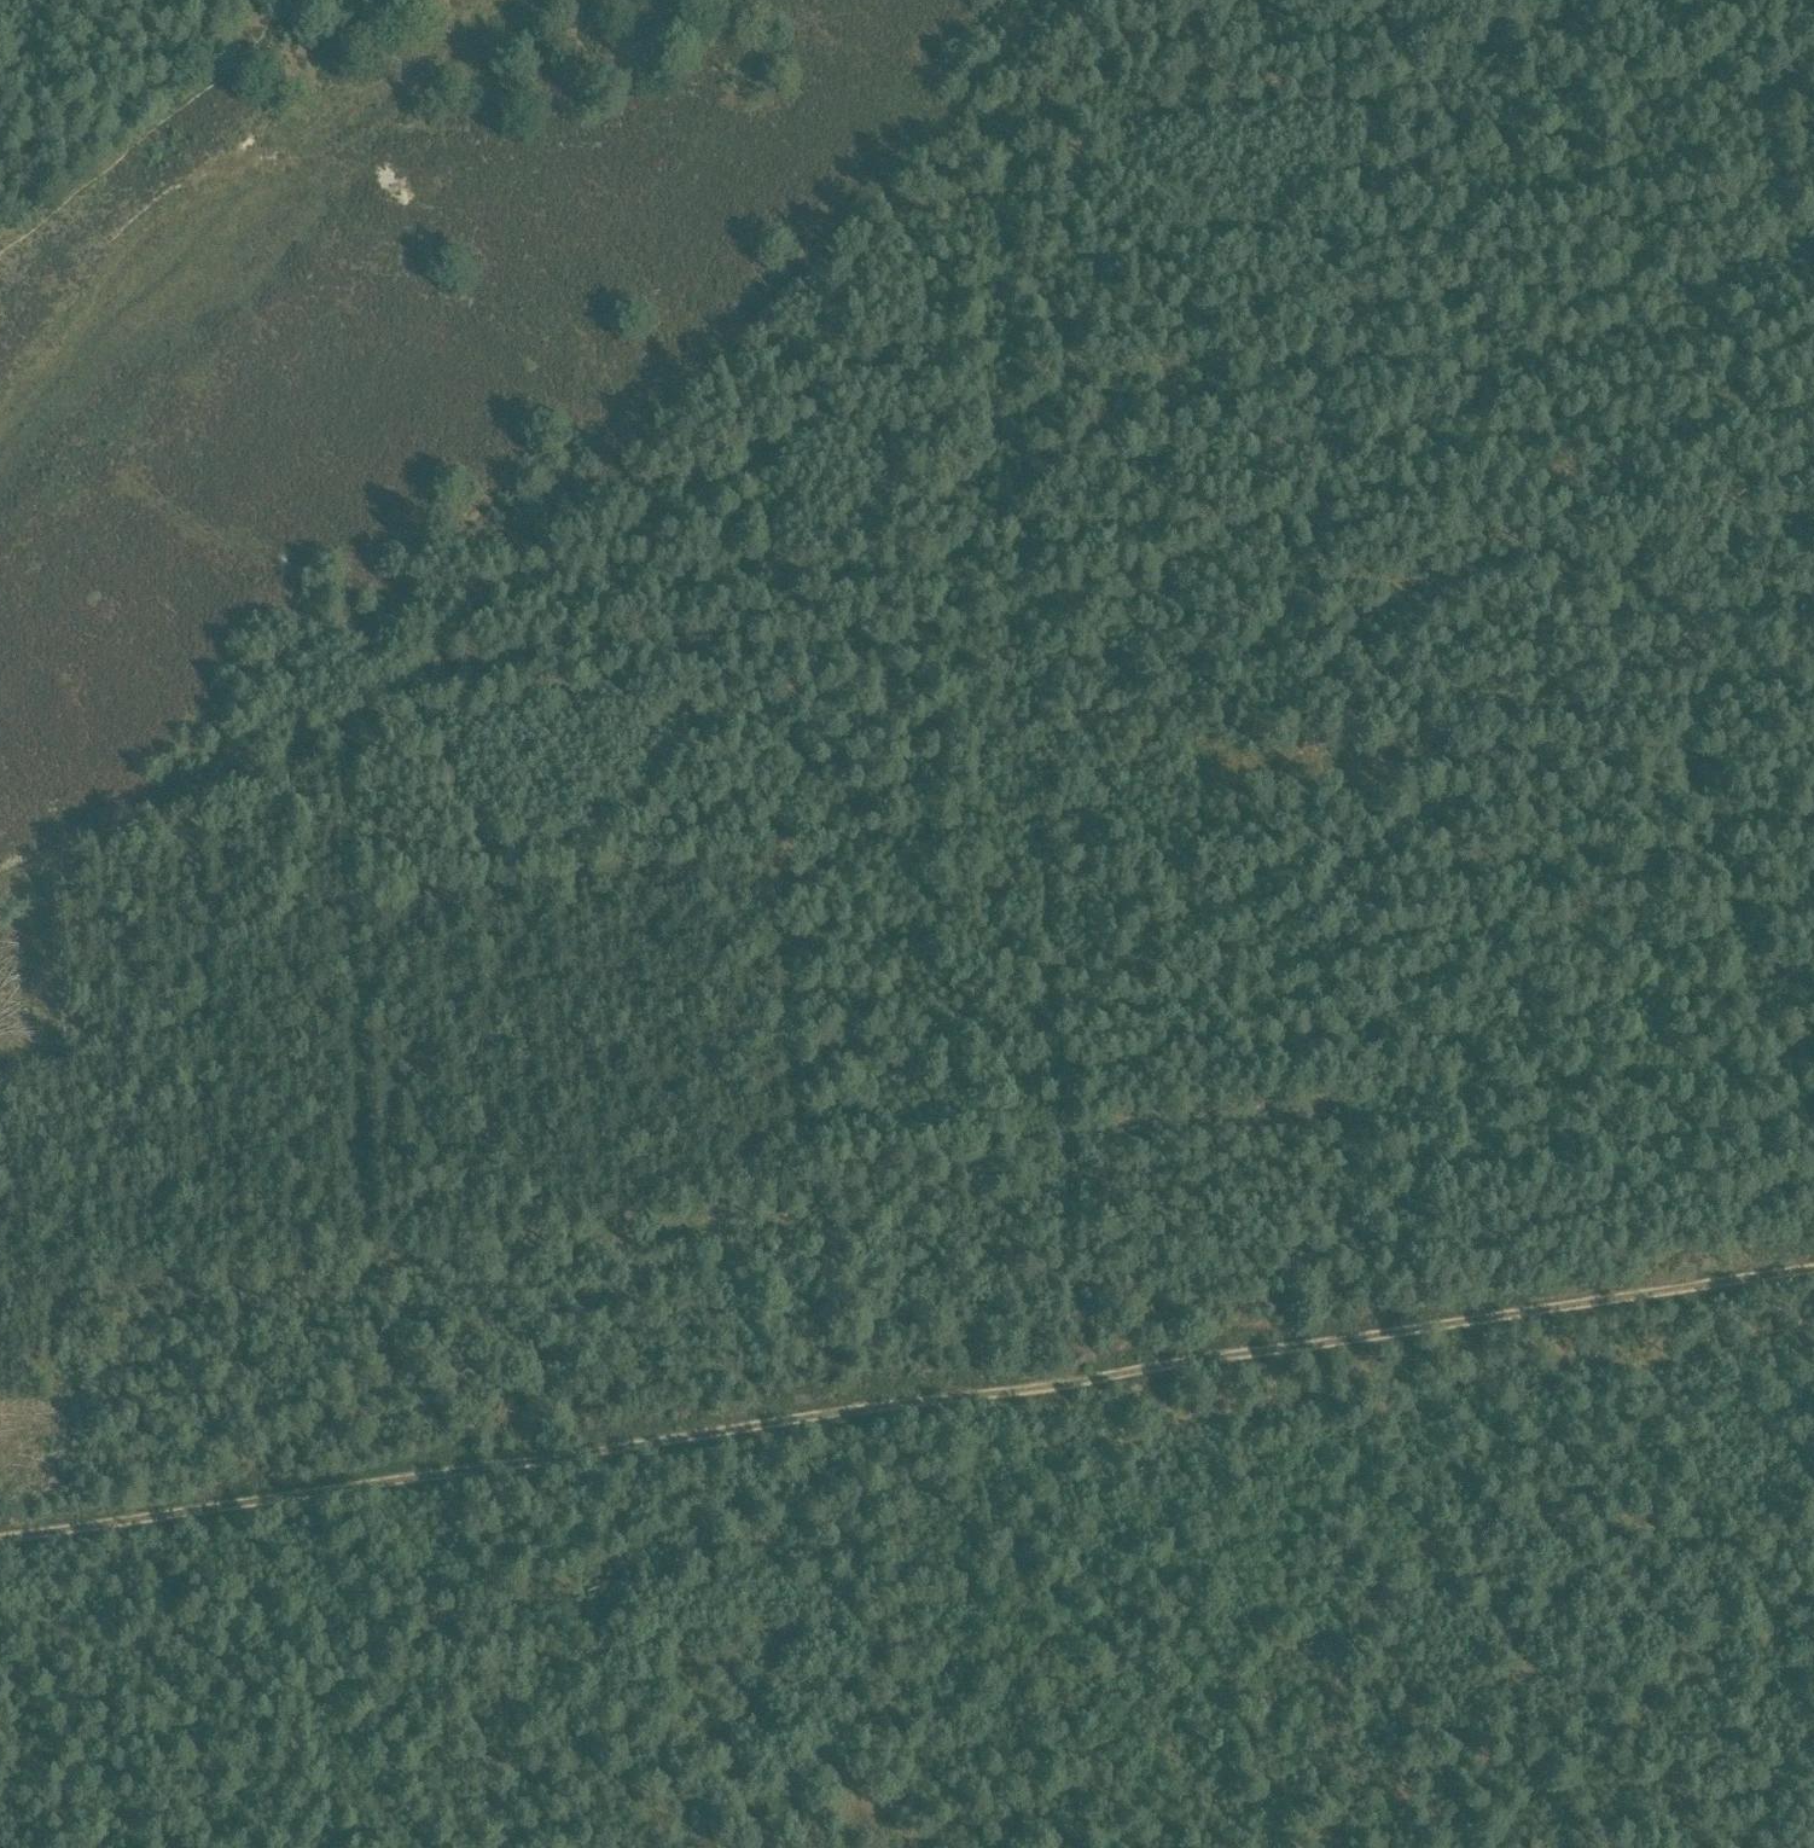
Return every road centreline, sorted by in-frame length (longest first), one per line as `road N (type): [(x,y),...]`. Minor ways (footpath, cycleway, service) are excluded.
road 1 (track): [(0,1538),(1813,1268)]

